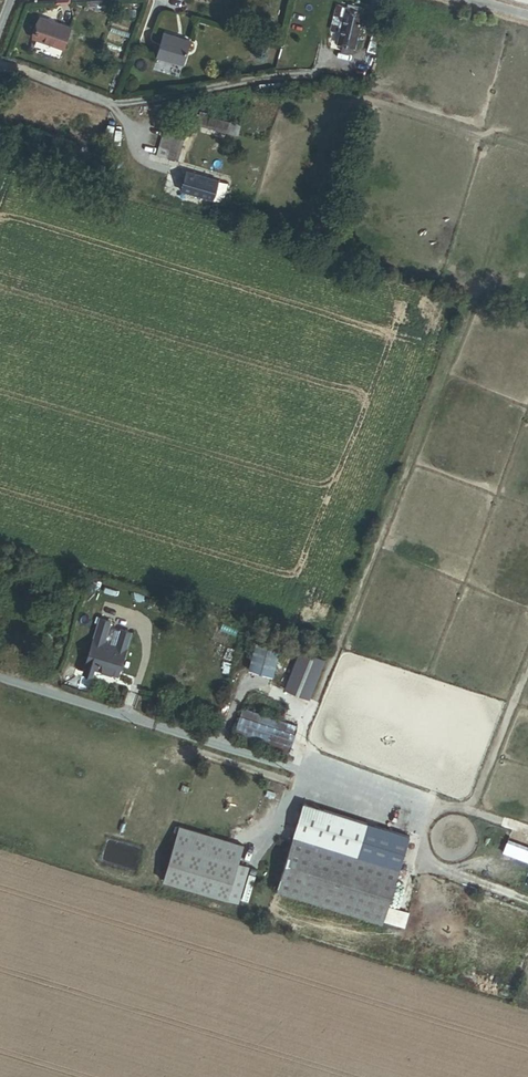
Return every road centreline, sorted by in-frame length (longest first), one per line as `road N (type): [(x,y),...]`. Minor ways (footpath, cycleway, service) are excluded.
road 1 (unclassified): [(0,675),(219,742)]

